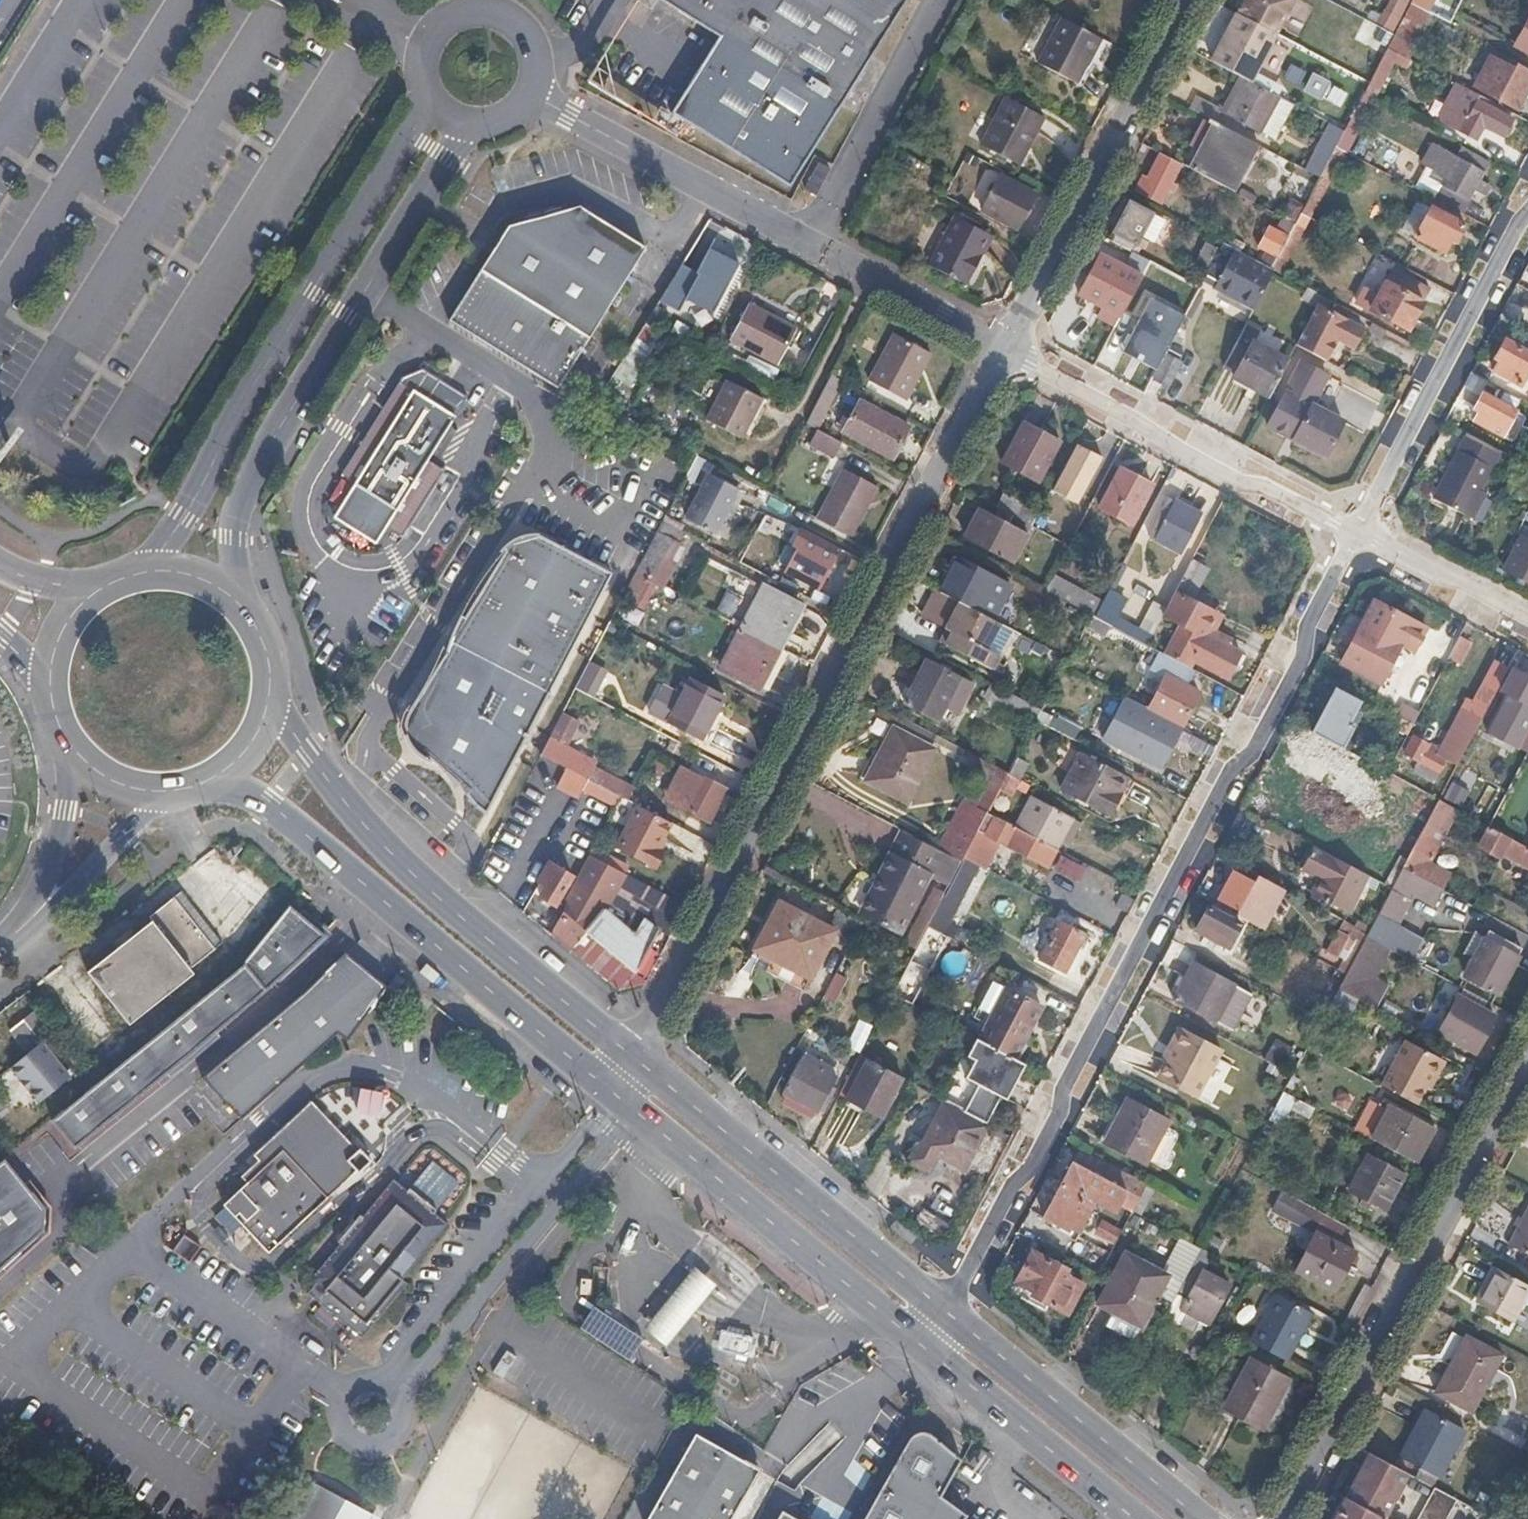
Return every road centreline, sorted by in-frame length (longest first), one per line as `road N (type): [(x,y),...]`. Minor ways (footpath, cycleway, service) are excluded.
road 1 (residential): [(943,1308),(964,1285),(1359,536)]
road 2 (residential): [(1010,349),(636,1059)]
road 3 (residential): [(433,99),(196,495),(142,568)]
road 4 (residential): [(238,596),(237,507),(465,121)]
road 5 (secondary): [(203,781),(279,811),(618,1094)]
road 6 (residential): [(1527,1060),(1279,1518)]
road 7 (secondary): [(636,1059),(388,849),(272,699)]
road 8 (residential): [(1010,349),(1238,483),(1263,487),(1359,536)]
road 9 (secondary): [(943,1308),(636,1059)]
road 10 (residential): [(1189,0),(1010,349)]
road 11 (secondary): [(618,1094),(917,1340)]
road 12 (residential): [(1359,536),(1527,211)]
road 13 (secondary): [(1203,1518),(943,1308)]
road 14 (residential): [(528,96),(822,250)]
road 15 (secondary): [(917,1340),(1135,1518)]
road 16 (unclassified): [(2,958),(178,788)]
road 17 (residential): [(528,96),(536,71),(530,40),(505,16),(470,11),(429,42),(423,71),(433,99)]
road 18 (unclassified): [(71,742),(68,811),(47,873),(2,958)]
road 19 (residential): [(830,255),(1010,349)]
road 20 (residential): [(1359,536),(1527,626)]
road 21 (secondary): [(107,581),(66,620),(53,656),(52,694)]
road 22 (secondary): [(71,742),(118,780),(178,788)]

